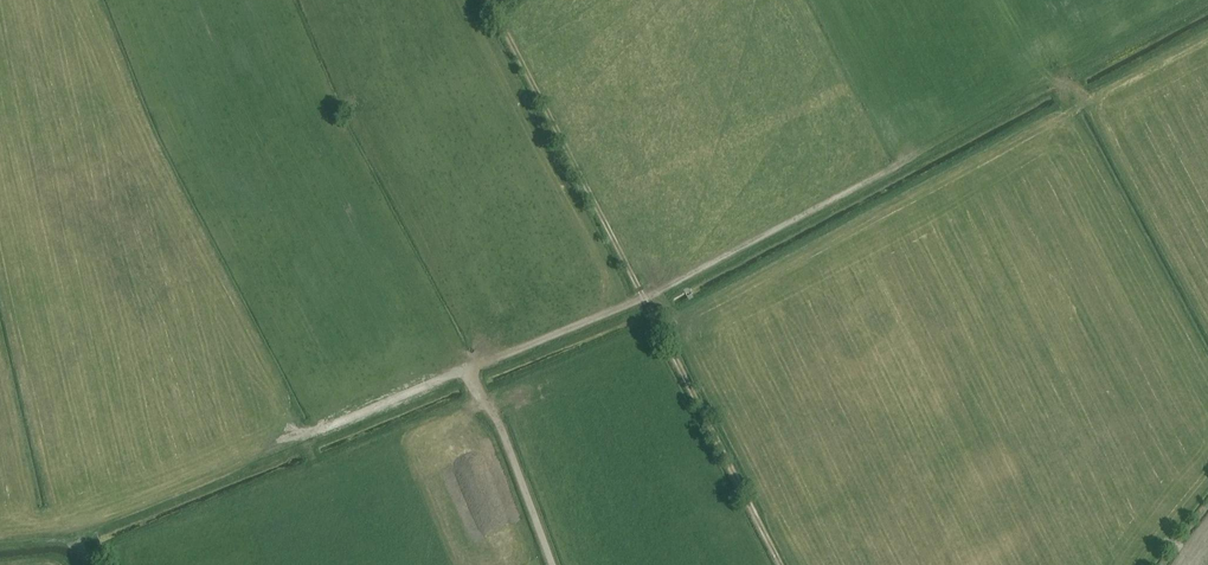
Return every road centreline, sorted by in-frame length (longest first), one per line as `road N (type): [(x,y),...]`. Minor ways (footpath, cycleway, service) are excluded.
road 1 (track): [(1075,76),(652,296),(400,395),(350,417),(325,439)]
road 2 (track): [(779,564),(490,0)]
road 3 (track): [(468,368),(499,425),(552,564)]

